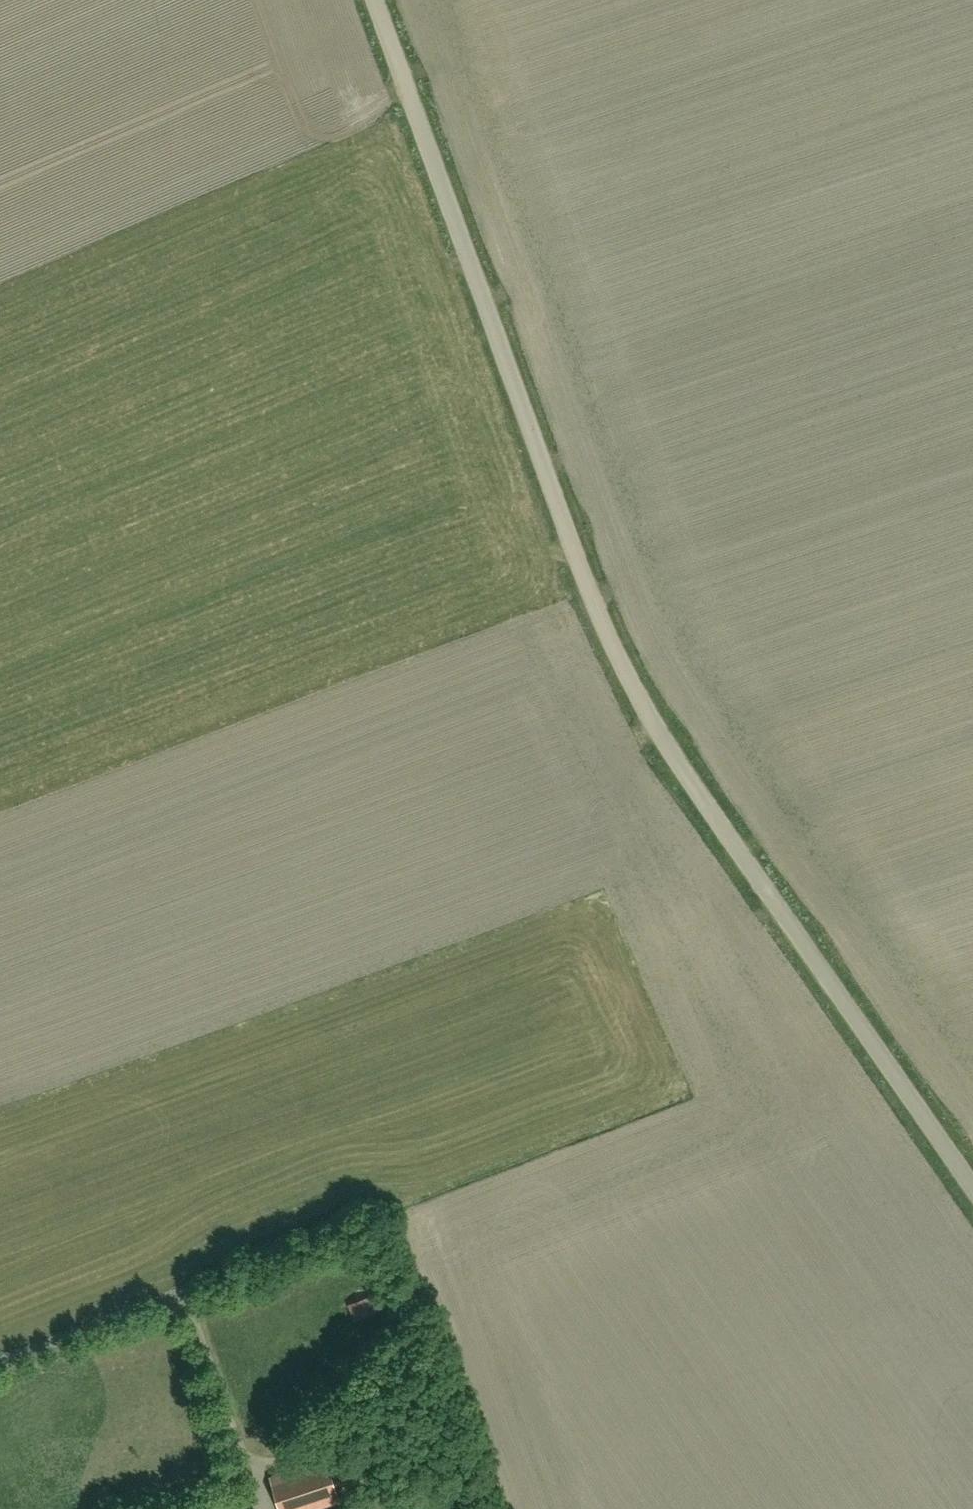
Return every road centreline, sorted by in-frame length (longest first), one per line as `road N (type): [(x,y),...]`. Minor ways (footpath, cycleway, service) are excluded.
road 1 (unclassified): [(972,1200),(657,740),(595,617),(375,0)]
road 2 (unclassified): [(256,1474),(192,1315),(173,1311),(0,1370)]

